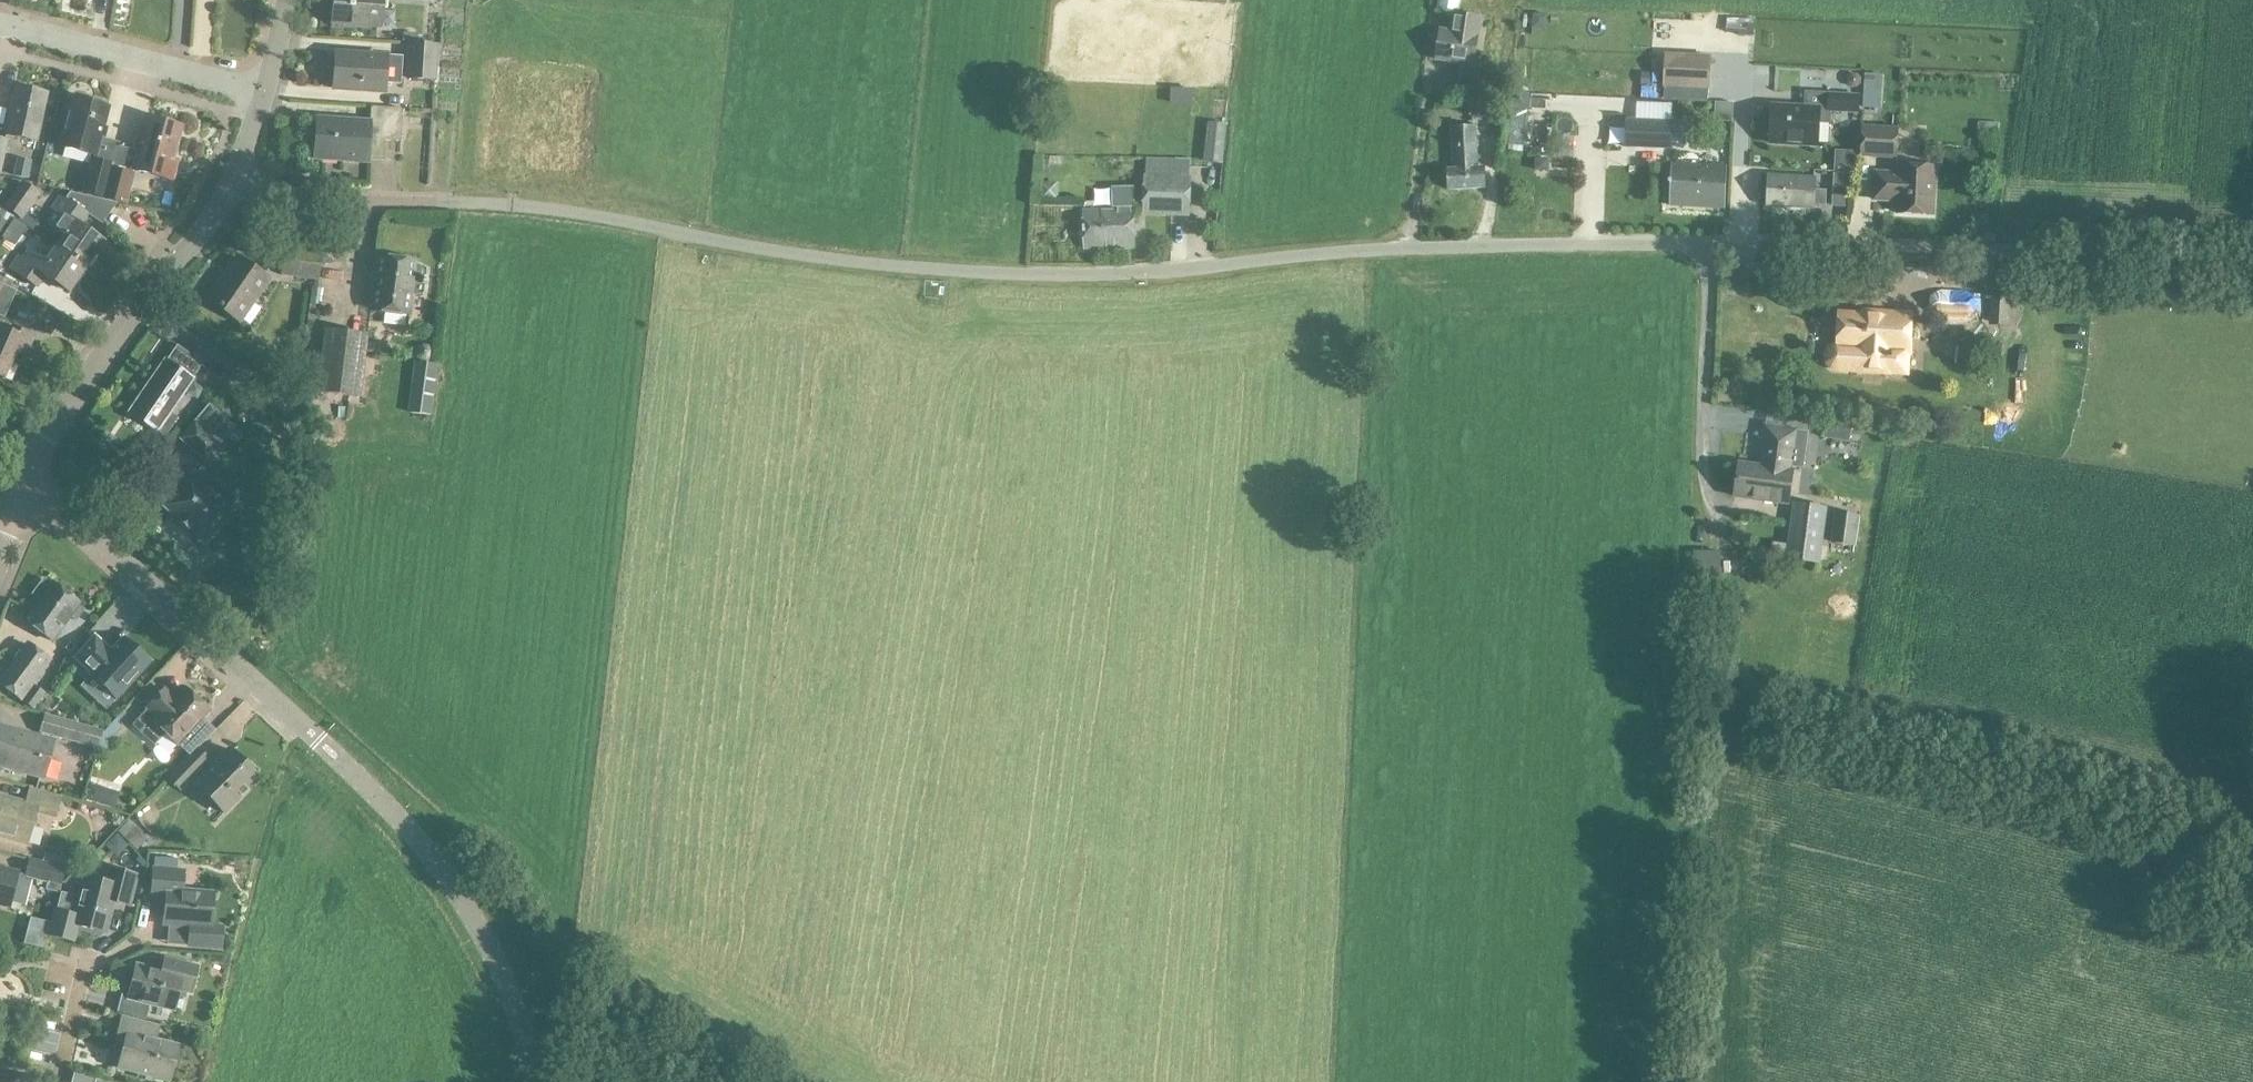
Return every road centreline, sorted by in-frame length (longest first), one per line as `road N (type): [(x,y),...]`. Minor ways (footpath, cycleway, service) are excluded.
road 1 (unclassified): [(1981,251),(1702,245),(1416,252),(1180,272),(982,273),(459,203)]
road 2 (unclassified): [(534,1081),(491,943),(416,838),(30,469)]
road 3 (residential): [(30,469),(77,384),(202,233),(234,178)]
road 4 (residential): [(264,94),(0,23)]
road 5 (track): [(2252,253),(1981,251)]
road 6 (residential): [(459,203),(304,198),(234,178)]
road 7 (residential): [(58,1081),(84,965)]

